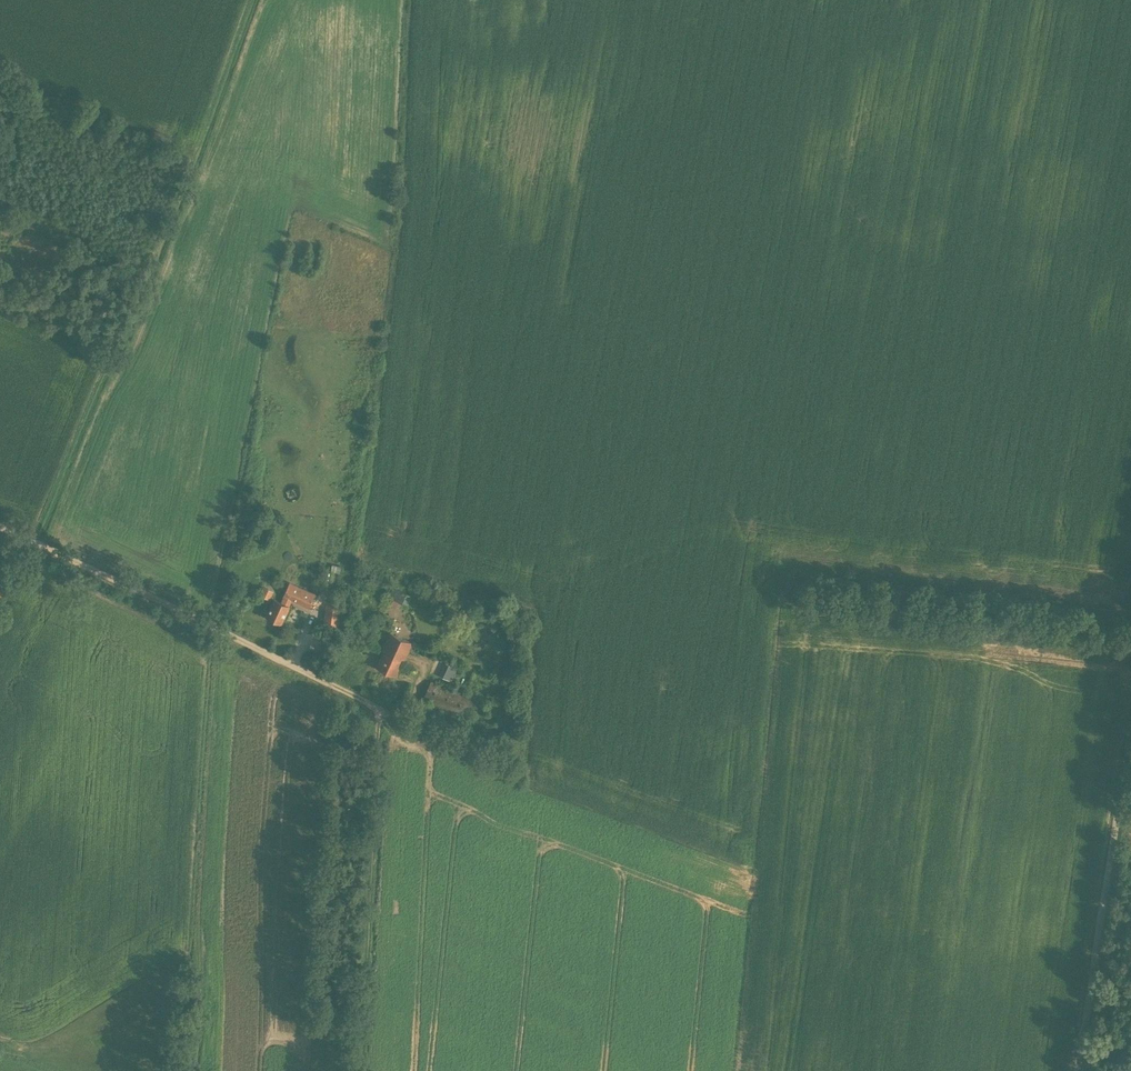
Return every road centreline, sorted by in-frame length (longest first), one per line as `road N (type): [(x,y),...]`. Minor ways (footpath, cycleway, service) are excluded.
road 1 (track): [(0,527),(382,715),(364,1070)]
road 2 (track): [(796,577),(1130,618)]
road 3 (track): [(1080,1070),(1126,773)]

